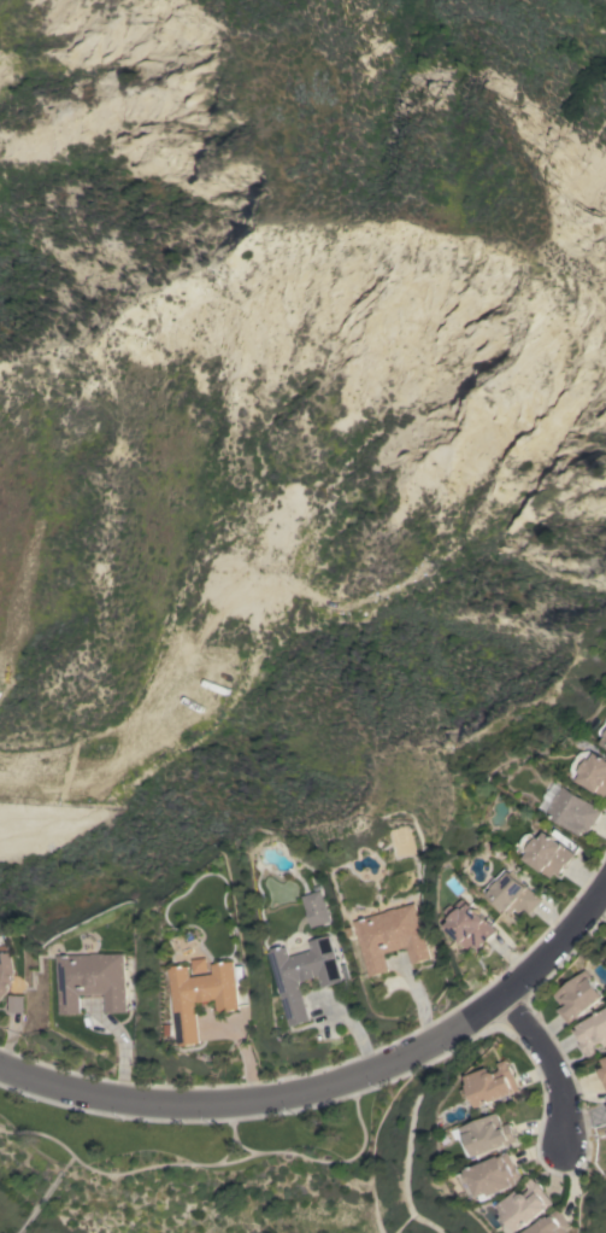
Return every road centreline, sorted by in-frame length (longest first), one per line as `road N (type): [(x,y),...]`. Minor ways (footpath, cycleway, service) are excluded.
road 1 (residential): [(605,881),(590,907),(494,999),(361,1074),(200,1111),(106,1103),(0,1065)]
road 2 (residential): [(560,1147),(552,1083),(494,999)]

